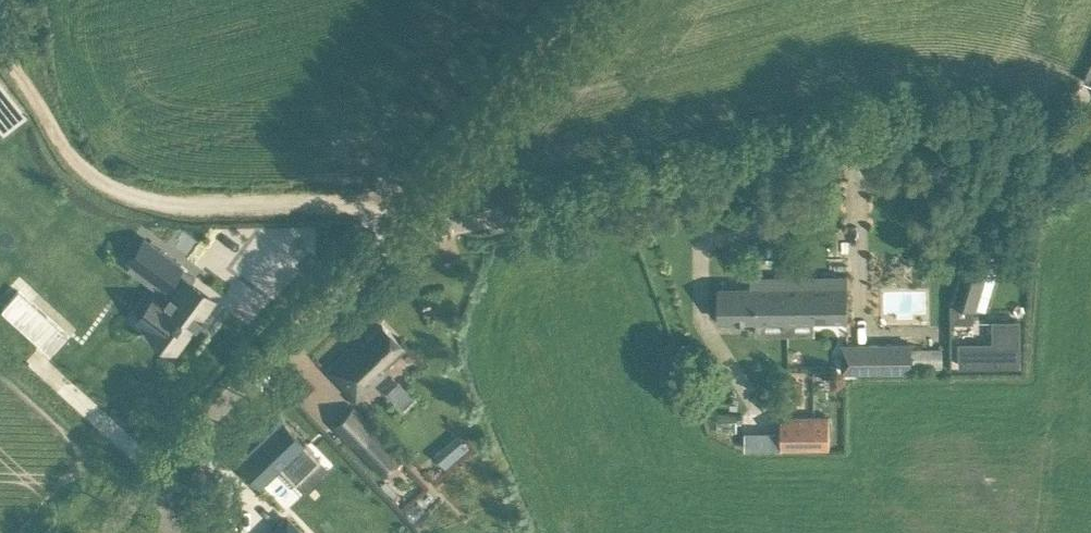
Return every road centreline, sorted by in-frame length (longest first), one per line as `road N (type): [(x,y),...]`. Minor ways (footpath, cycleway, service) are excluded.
road 1 (unclassified): [(1090,158),(992,118),(902,112),(398,242),(359,267),(105,532)]
road 2 (track): [(0,51),(70,158),(101,181),(189,203),(354,202),(385,211),(412,237),(432,181),(581,0)]

